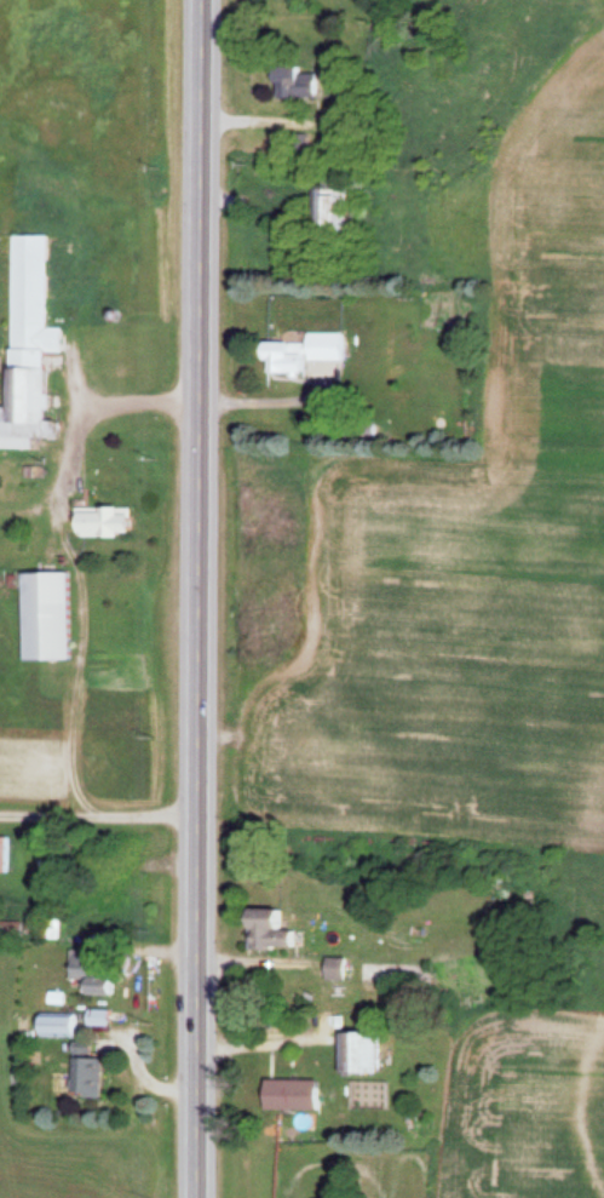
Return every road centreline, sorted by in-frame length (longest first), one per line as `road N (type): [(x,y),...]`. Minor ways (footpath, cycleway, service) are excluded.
road 1 (primary): [(195,1197),(203,0)]

